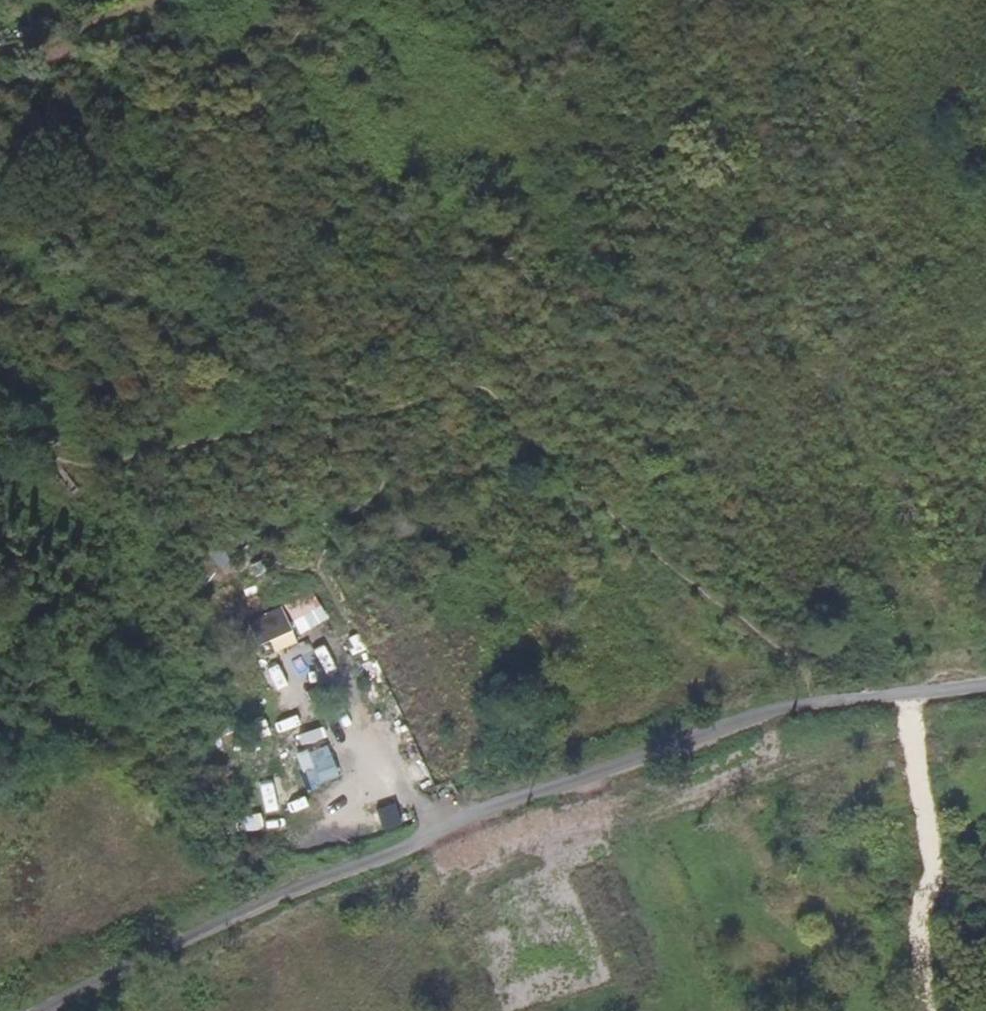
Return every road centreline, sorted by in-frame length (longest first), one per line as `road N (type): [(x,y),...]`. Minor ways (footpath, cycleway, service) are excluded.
road 1 (residential): [(985,688),(833,705),(733,726),(588,776),(260,907),(41,1010)]

